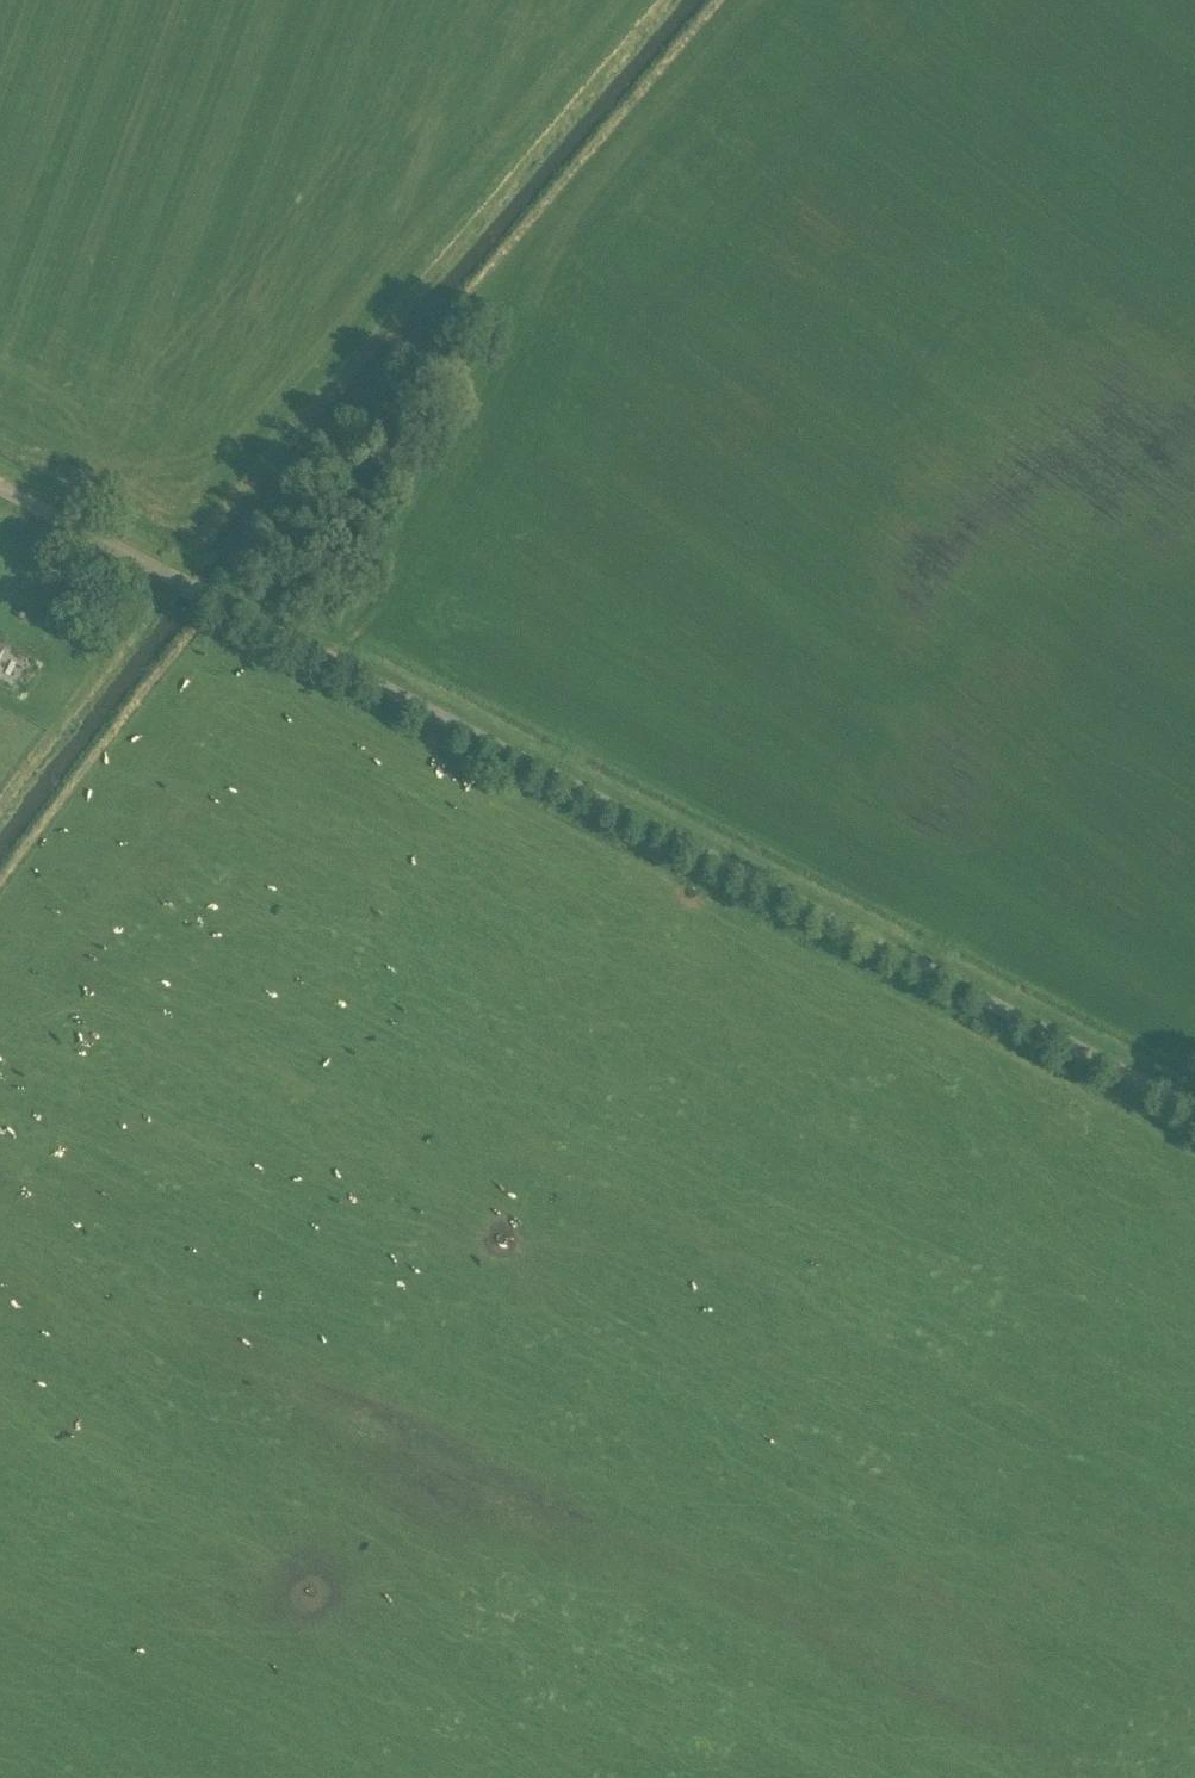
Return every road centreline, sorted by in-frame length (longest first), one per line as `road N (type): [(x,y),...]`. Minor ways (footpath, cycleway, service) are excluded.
road 1 (unclassified): [(1194,1108),(0,487)]

